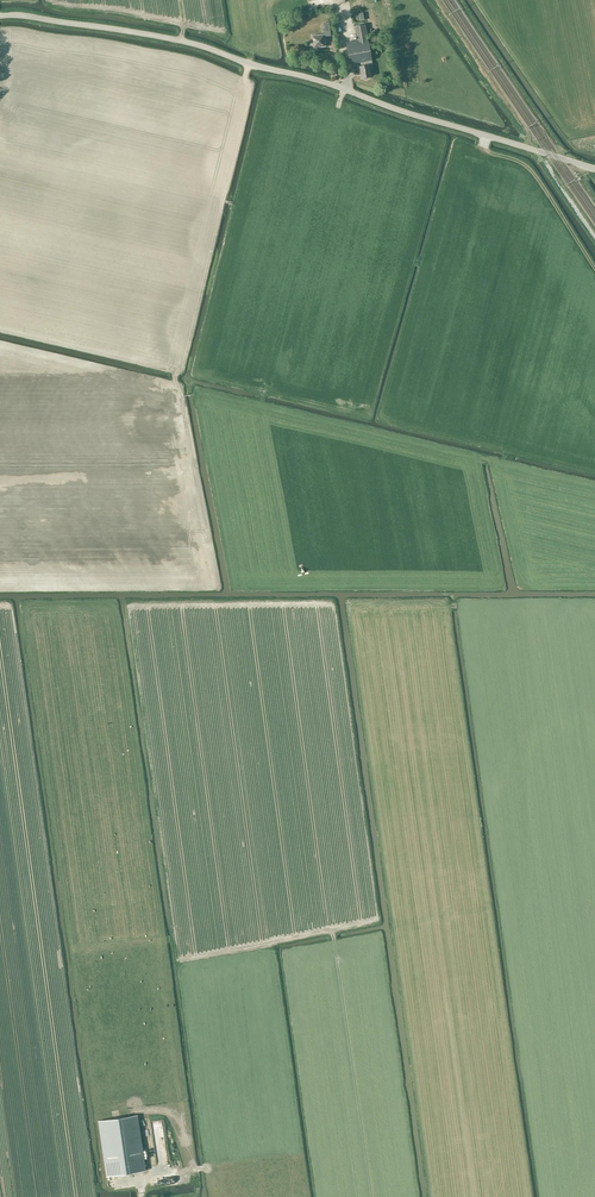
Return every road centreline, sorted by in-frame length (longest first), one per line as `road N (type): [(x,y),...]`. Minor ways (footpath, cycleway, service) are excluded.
road 1 (unclassified): [(594,168),(201,45),(0,15)]

